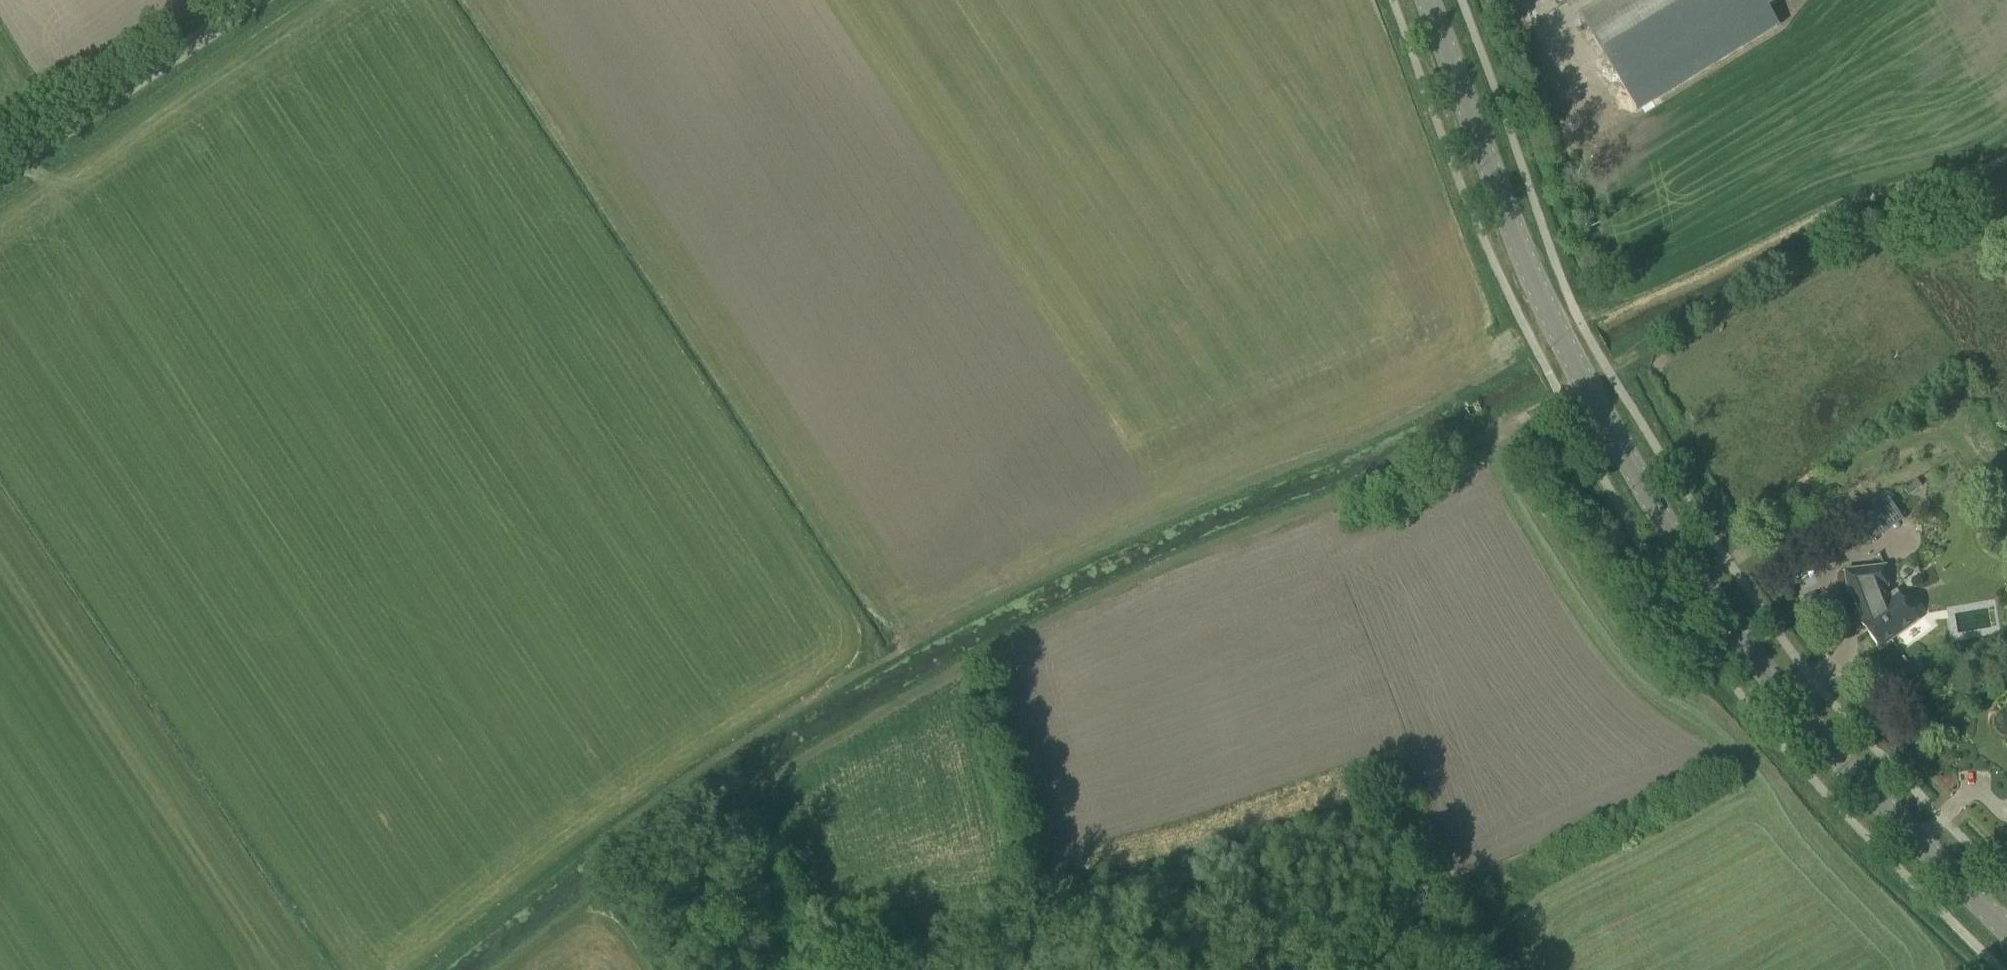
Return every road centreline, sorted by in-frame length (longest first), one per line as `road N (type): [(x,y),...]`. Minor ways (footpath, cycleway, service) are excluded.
road 1 (tertiary): [(2006,925),(1832,751),(1661,520),(1502,209),(1428,0)]
road 2 (unclassified): [(258,0),(0,173)]

